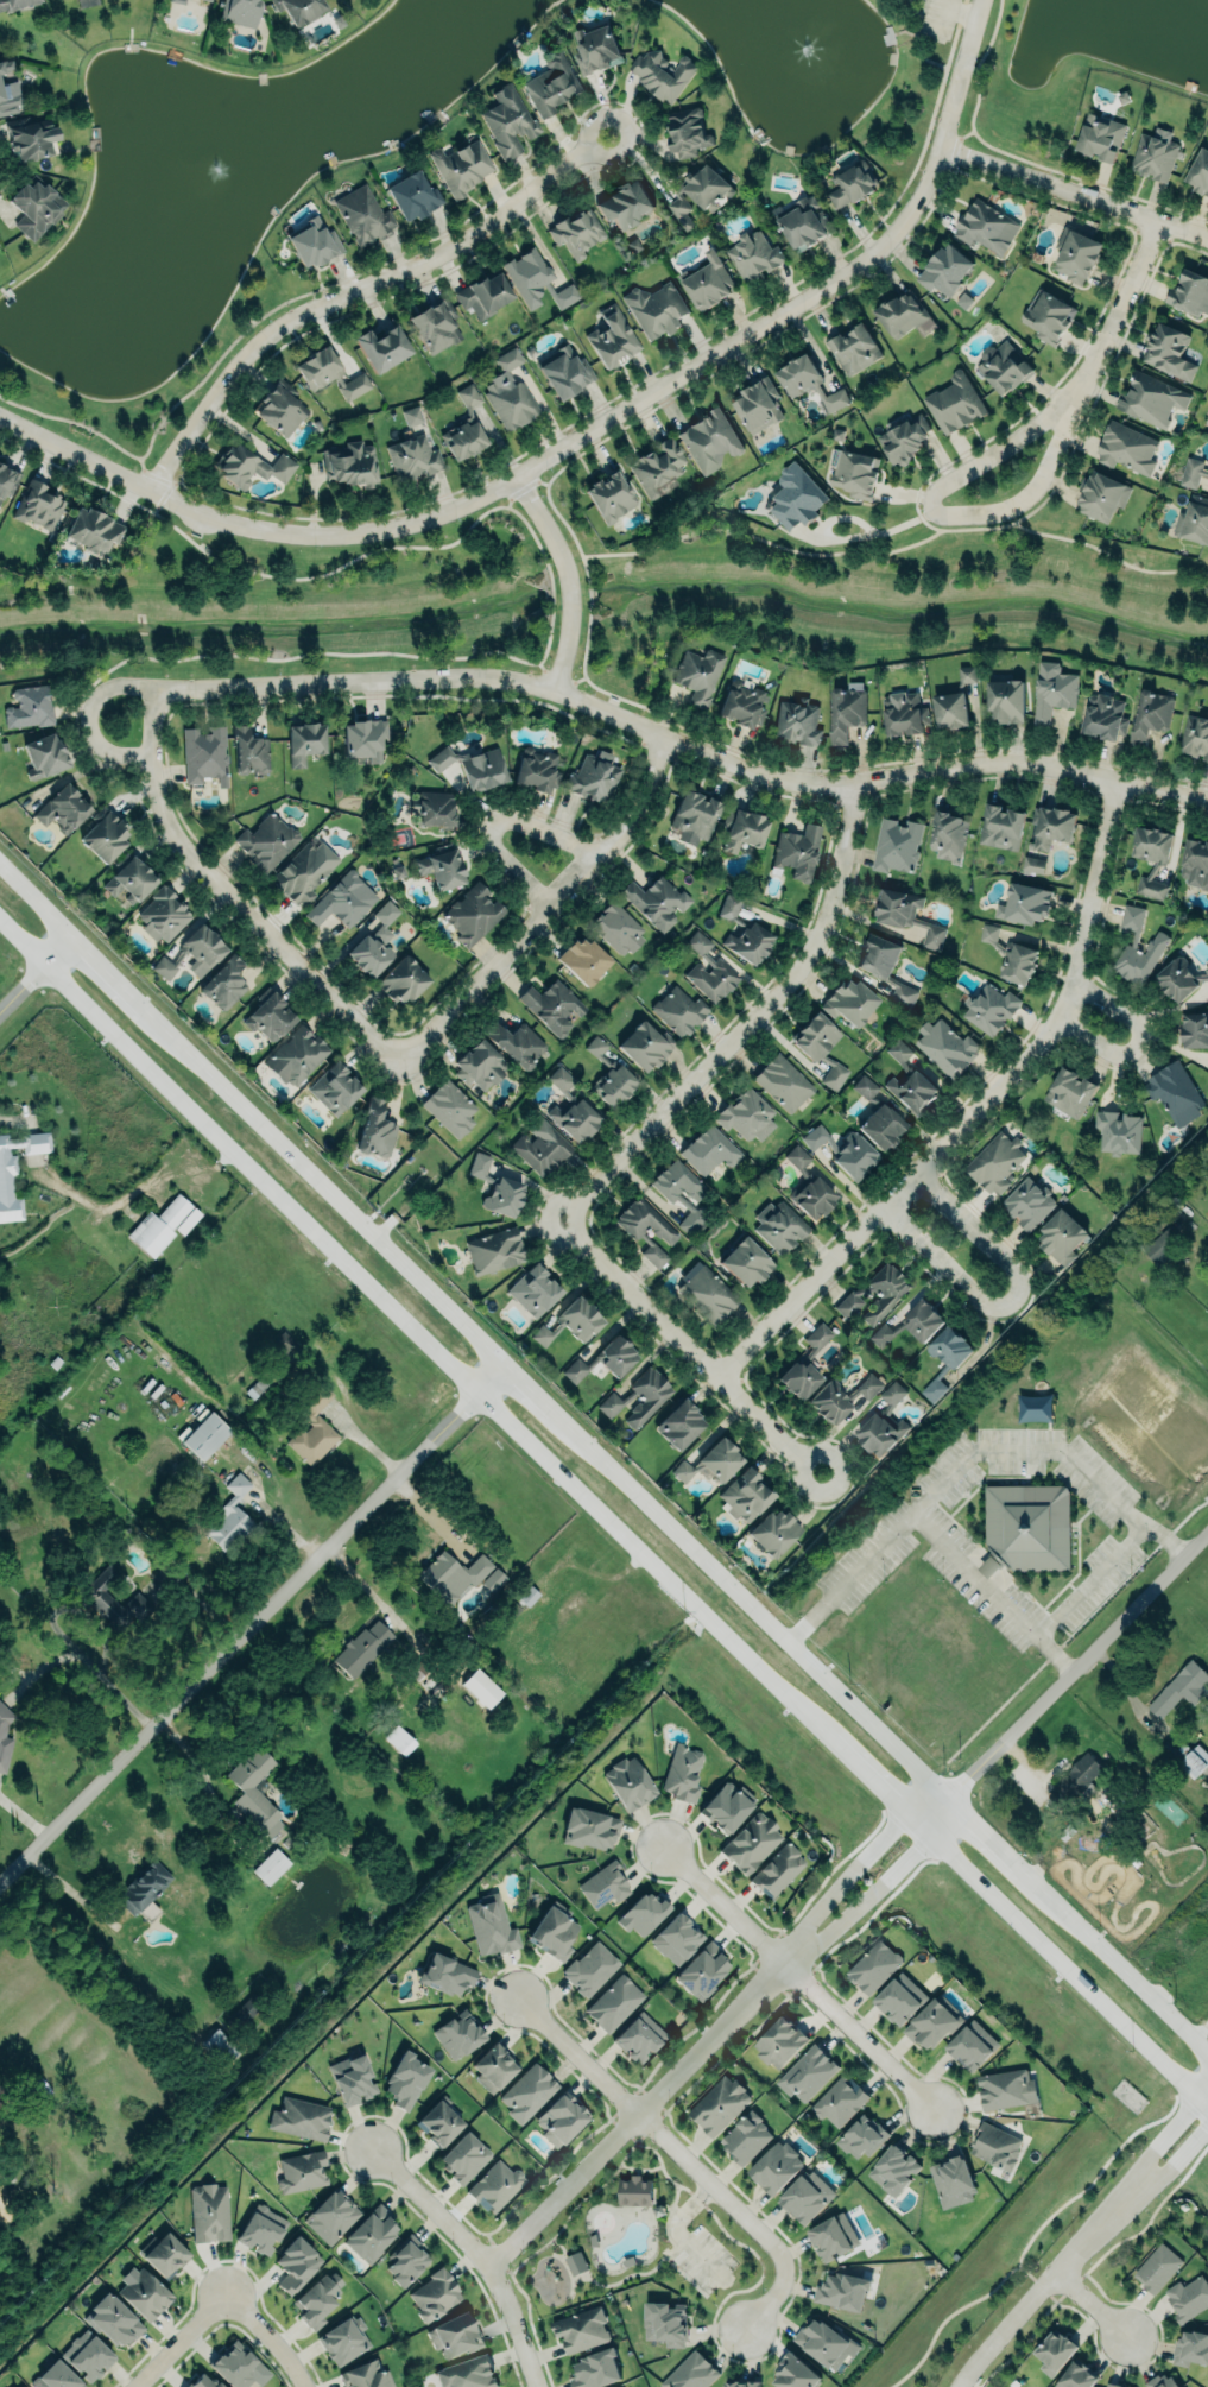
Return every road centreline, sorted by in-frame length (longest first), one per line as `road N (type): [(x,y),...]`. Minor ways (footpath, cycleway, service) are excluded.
road 1 (secondary): [(1207,2065),(951,1802),(780,1649),(500,1372),(0,865)]
road 2 (secondary): [(0,920),(1207,2115)]
road 3 (residential): [(0,418),(64,454),(248,526),(378,530),(455,509),(520,478),(877,250),(917,207),(981,0)]
road 4 (residential): [(153,759),(102,753),(91,726),(100,695),(122,686),(486,677),(551,689),(765,777),(850,783),(1024,762),(1207,798)]
road 5 (residential): [(725,1378),(1061,1025),(1077,984),(1121,779)]
road 6 (residential): [(500,1372),(0,1884)]
road 7 (residential): [(613,133),(454,254),(302,312),(266,336),(150,487)]
road 8 (residential): [(570,1219),(801,974),(834,898),(850,783)]
road 9 (residential): [(401,1062),(188,853),(152,782),(157,687)]
road 10 (residential): [(519,1997),(779,2256),(783,2279),(744,2332)]
road 11 (residential): [(666,738),(637,817),(605,858),(401,1062)]
road 12 (residential): [(784,1965),(487,2268)]
road 13 (residential): [(1079,387),(1036,425),(931,490),(931,509),(993,511),(1031,494),(1079,387)]
road 14 (residential): [(663,1845),(930,2109)]
road 15 (residential): [(951,1802),(1207,1529)]
road 16 (residential): [(822,1476),(570,1219)]
road 17 (residential): [(886,1210),(986,1308),(1006,1312),(1018,1302),(1017,1270),(917,1175)]
road 18 (residential): [(375,2148),(477,2253),(536,2386)]
road 19 (residential): [(1207,241),(936,149)]
road 20 (tertiary): [(1130,2193),(959,2386)]
road 21 (residential): [(951,1802),(911,1811),(808,1921),(784,1965)]
road 22 (residential): [(784,1965),(867,1900),(951,1802)]
road 23 (residential): [(520,478),(567,567),(569,634),(551,689)]
road 24 (residential): [(605,858),(521,822),(500,825),(492,841),(497,854),(551,910)]
road 25 (residential): [(1061,1025),(1117,1054),(1133,1054),(1141,1042),(1132,1013),(1077,984)]
road 26 (residential): [(1158,222),(1079,387)]
road 27 (tertiary): [(1207,2089),(1149,2153),(1130,2193)]
road 28 (residential): [(135,2386),(224,2294)]
road 29 (residential): [(224,2294),(273,2341),(304,2386)]

